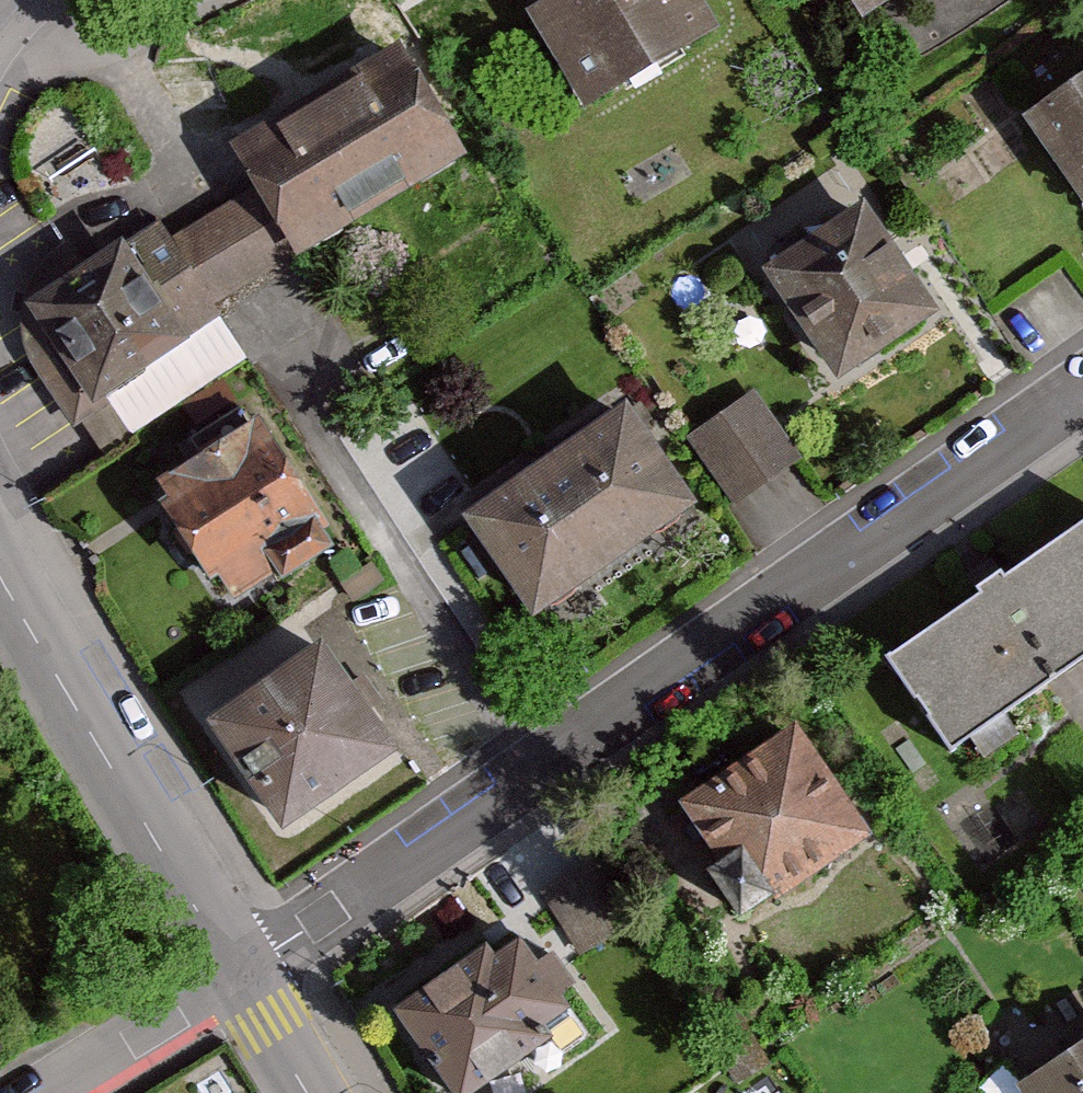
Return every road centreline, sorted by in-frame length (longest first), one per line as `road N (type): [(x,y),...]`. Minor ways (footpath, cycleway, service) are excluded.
road 1 (residential): [(235,974),(1082,392)]
road 2 (tertiary): [(235,974),(0,591)]
road 3 (residential): [(235,974),(43,1092)]
road 4 (tertiary): [(303,1092),(235,974)]

